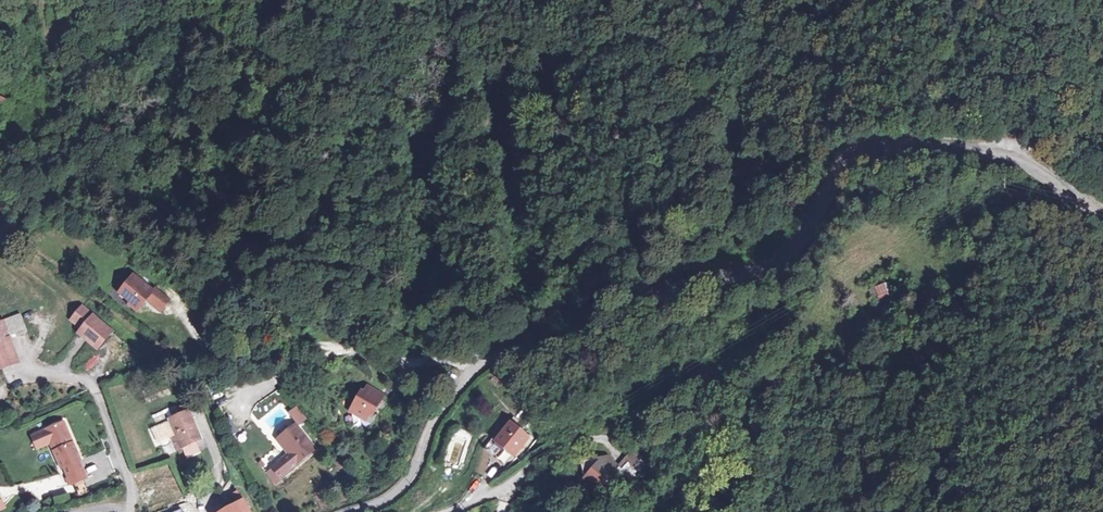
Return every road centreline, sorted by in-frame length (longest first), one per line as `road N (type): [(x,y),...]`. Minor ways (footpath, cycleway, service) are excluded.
road 1 (tertiary): [(473,369),(590,317),(789,252),(814,221),(833,166),(857,150),(917,143),(997,153),(1102,218)]
road 2 (track): [(771,511),(786,445),(776,397),(752,384),(548,453)]
road 3 (residential): [(473,369),(344,353),(235,403)]
road 4 (residential): [(18,341),(31,362),(98,391),(127,511)]
road 5 (tertiary): [(355,511),(405,484),(456,381),(473,369)]

